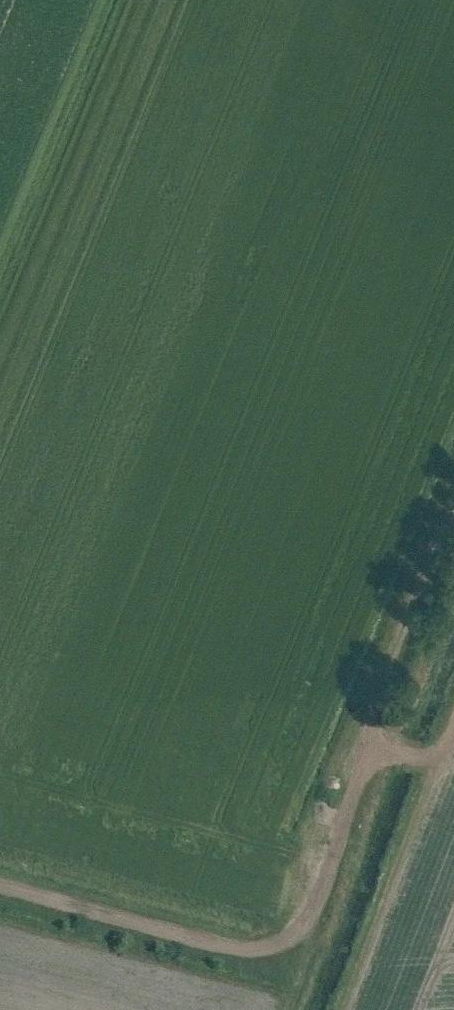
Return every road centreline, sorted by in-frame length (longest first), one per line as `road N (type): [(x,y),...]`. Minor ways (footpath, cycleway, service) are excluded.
road 1 (track): [(453,522),(375,751),(435,768),(343,1009)]
road 2 (track): [(375,751),(309,921),(277,944),(231,948),(0,887)]

